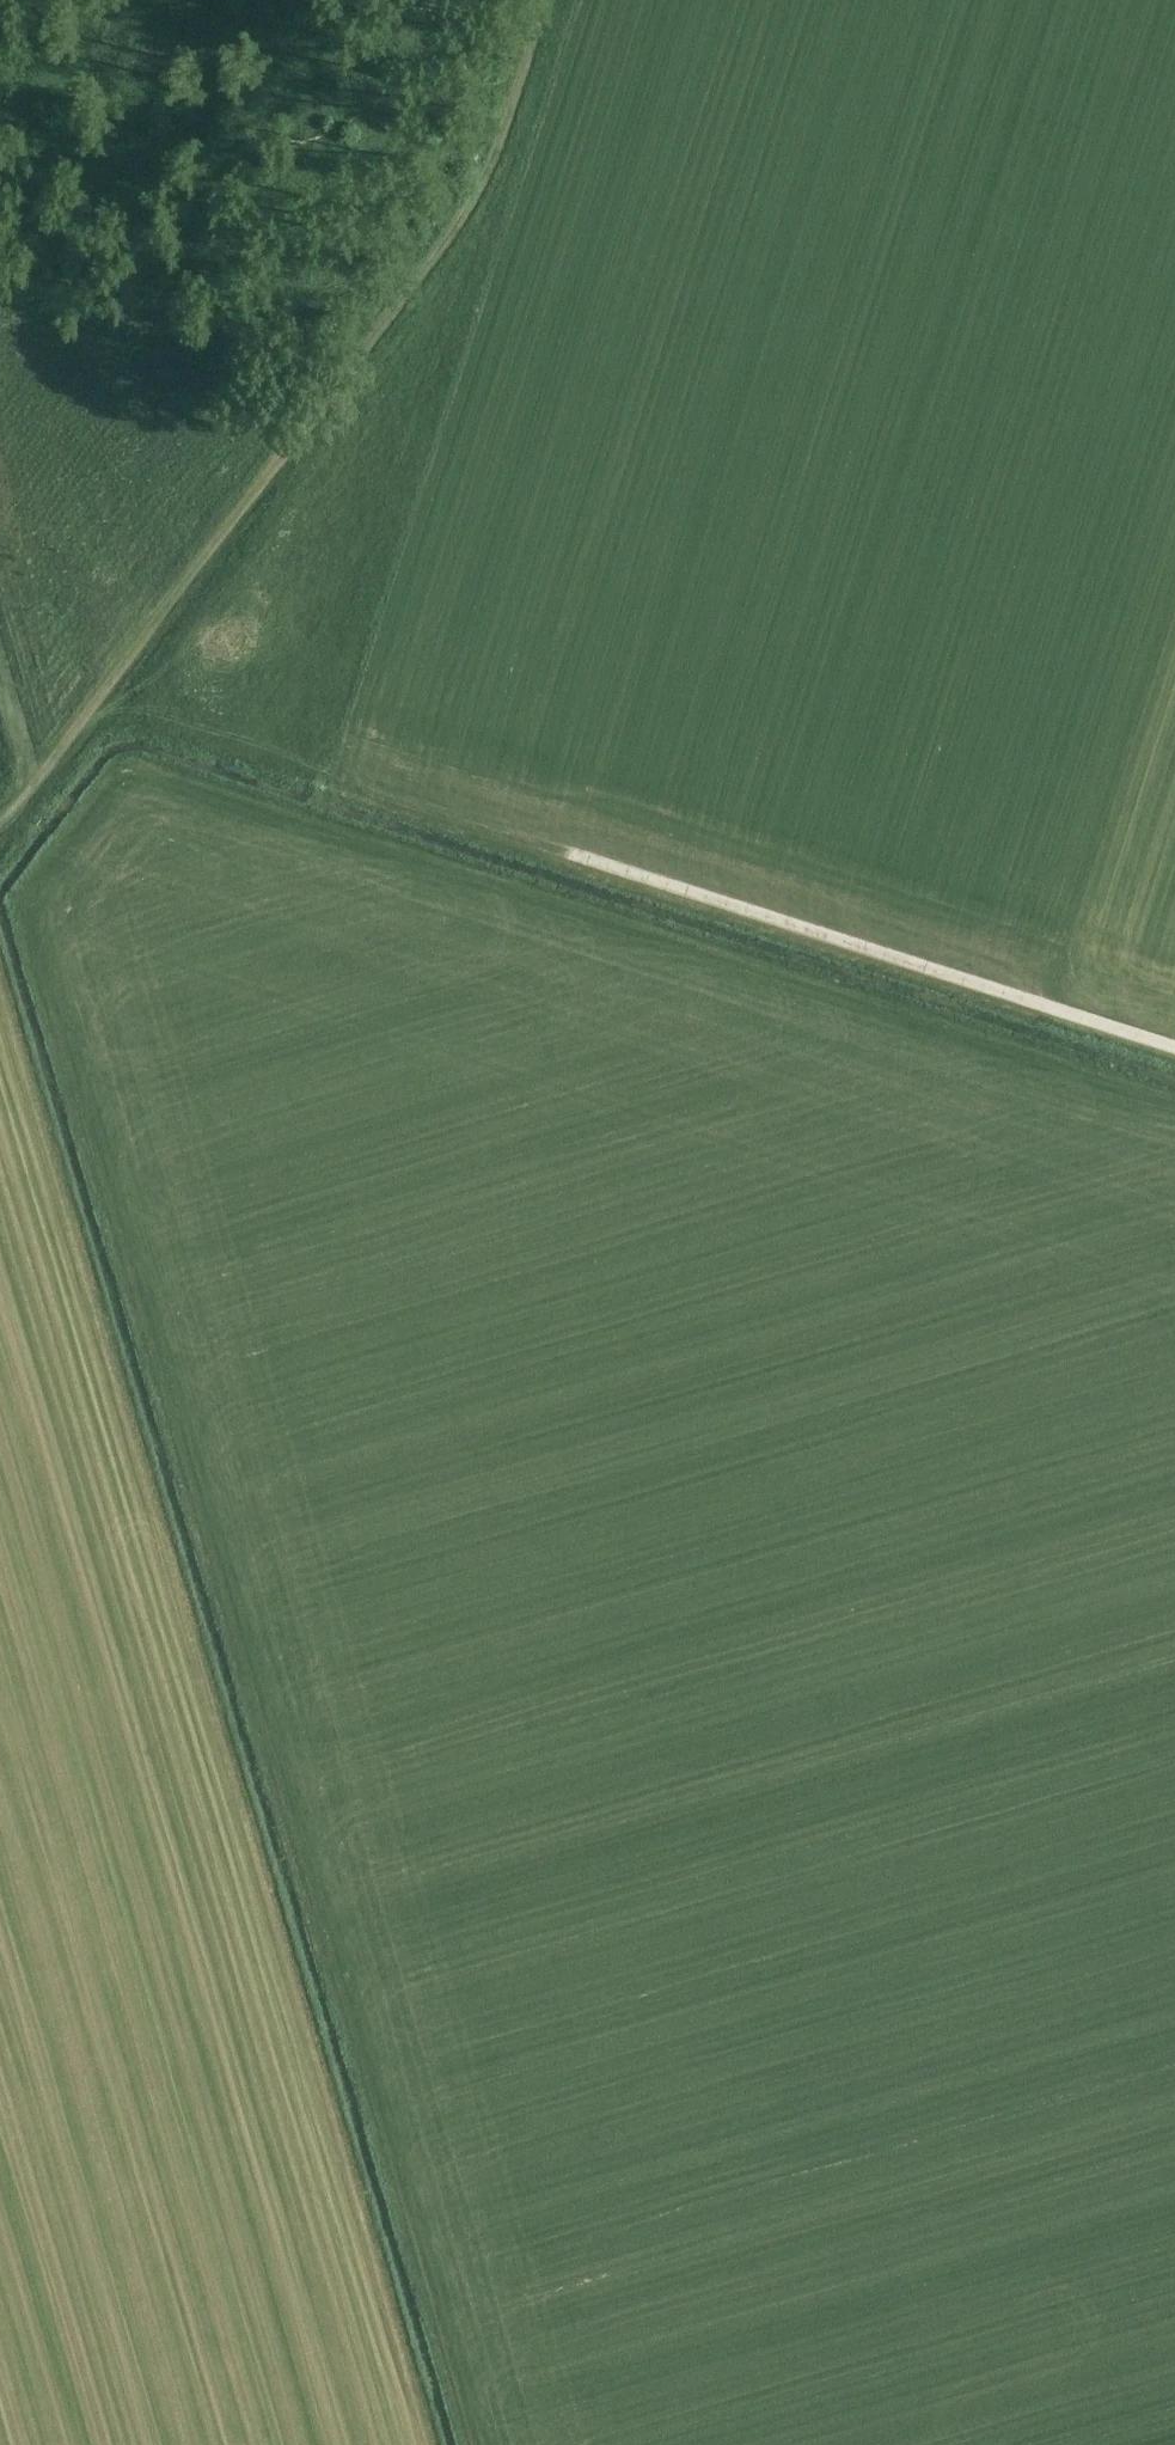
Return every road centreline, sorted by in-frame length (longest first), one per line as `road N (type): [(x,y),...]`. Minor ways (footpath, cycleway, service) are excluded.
road 1 (track): [(0,800),(13,794),(415,305),(507,128),(549,0)]

